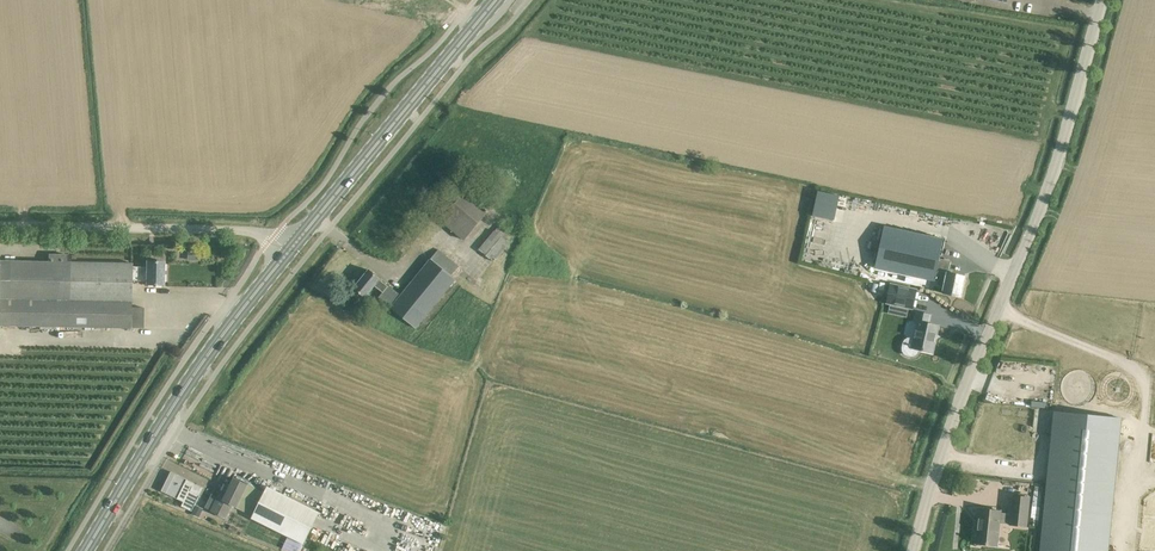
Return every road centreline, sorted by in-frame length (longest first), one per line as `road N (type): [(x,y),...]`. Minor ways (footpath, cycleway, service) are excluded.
road 1 (unclassified): [(913,550),(971,372),(1053,172),(1101,0)]
road 2 (secondary): [(86,550),(192,377),(289,251)]
road 3 (unclassified): [(0,225),(238,230),(289,251)]
road 4 (secondary): [(316,219),(496,0)]

